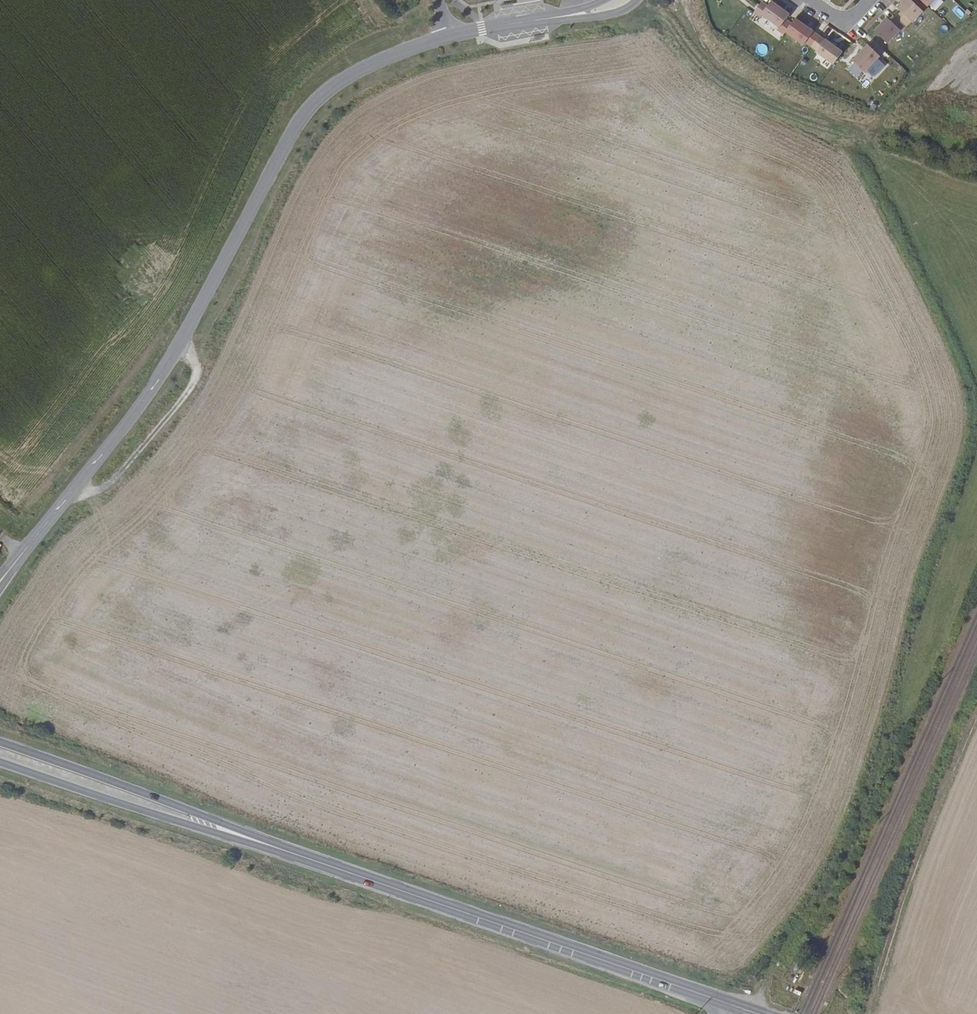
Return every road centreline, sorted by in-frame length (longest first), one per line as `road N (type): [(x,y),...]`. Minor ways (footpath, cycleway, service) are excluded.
road 1 (unclassified): [(0,582),(180,349),(295,129),(319,100),(392,56),(449,37)]
road 2 (track): [(753,1012),(846,864),(976,447)]
road 3 (track): [(976,387),(854,129),(779,92),(718,49),(691,0)]
road 4 (primary): [(397,888),(0,743)]
road 5 (primary): [(0,761),(397,888)]
road 6 (primary): [(732,1005),(397,888)]
road 7 (track): [(865,1013),(918,844),(976,704)]
road 8 (track): [(72,493),(116,477),(192,386),(196,366),(180,349)]
road 9 (unclassified): [(449,37),(625,0)]

